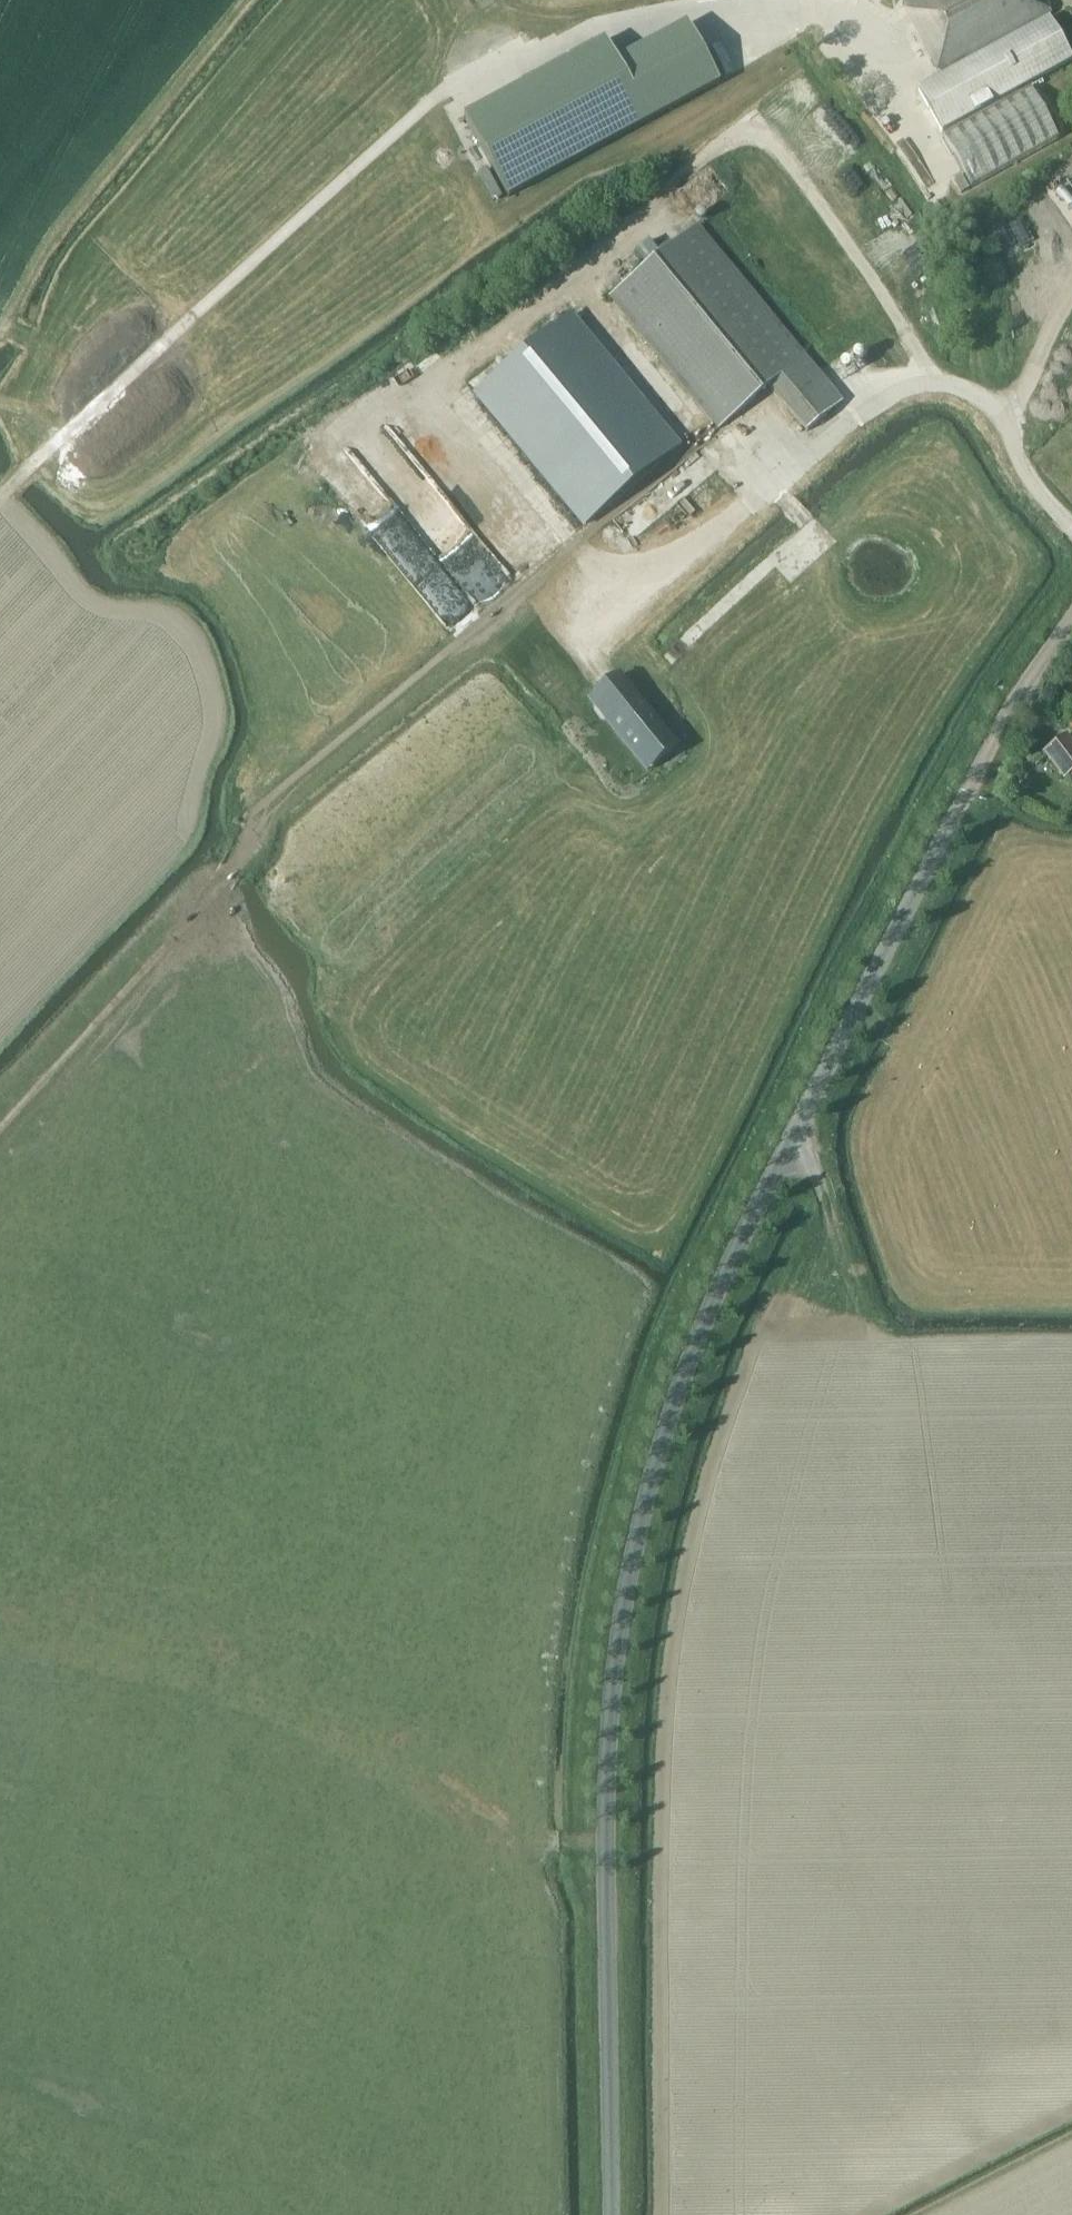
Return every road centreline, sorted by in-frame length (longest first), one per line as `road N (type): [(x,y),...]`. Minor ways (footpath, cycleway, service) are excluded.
road 1 (unclassified): [(618,2214),(612,1911),(620,1698),(643,1536),(702,1324),(1003,722),(1071,620)]
road 2 (track): [(816,18),(685,14),(602,29),(432,98),(0,496)]

